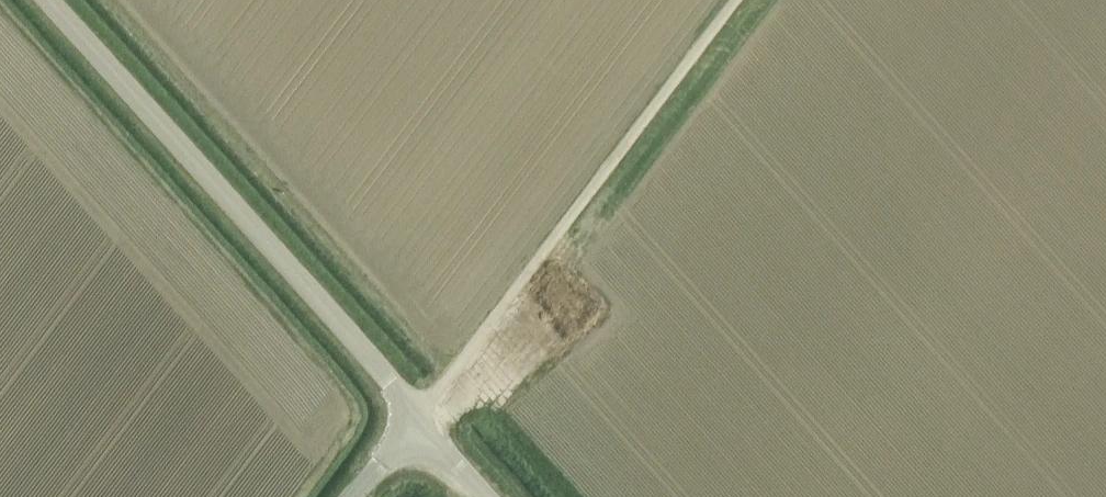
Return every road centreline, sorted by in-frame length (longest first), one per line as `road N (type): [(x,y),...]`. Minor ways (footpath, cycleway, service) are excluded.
road 1 (unclassified): [(416,418),(49,0)]
road 2 (track): [(416,418),(741,0)]

